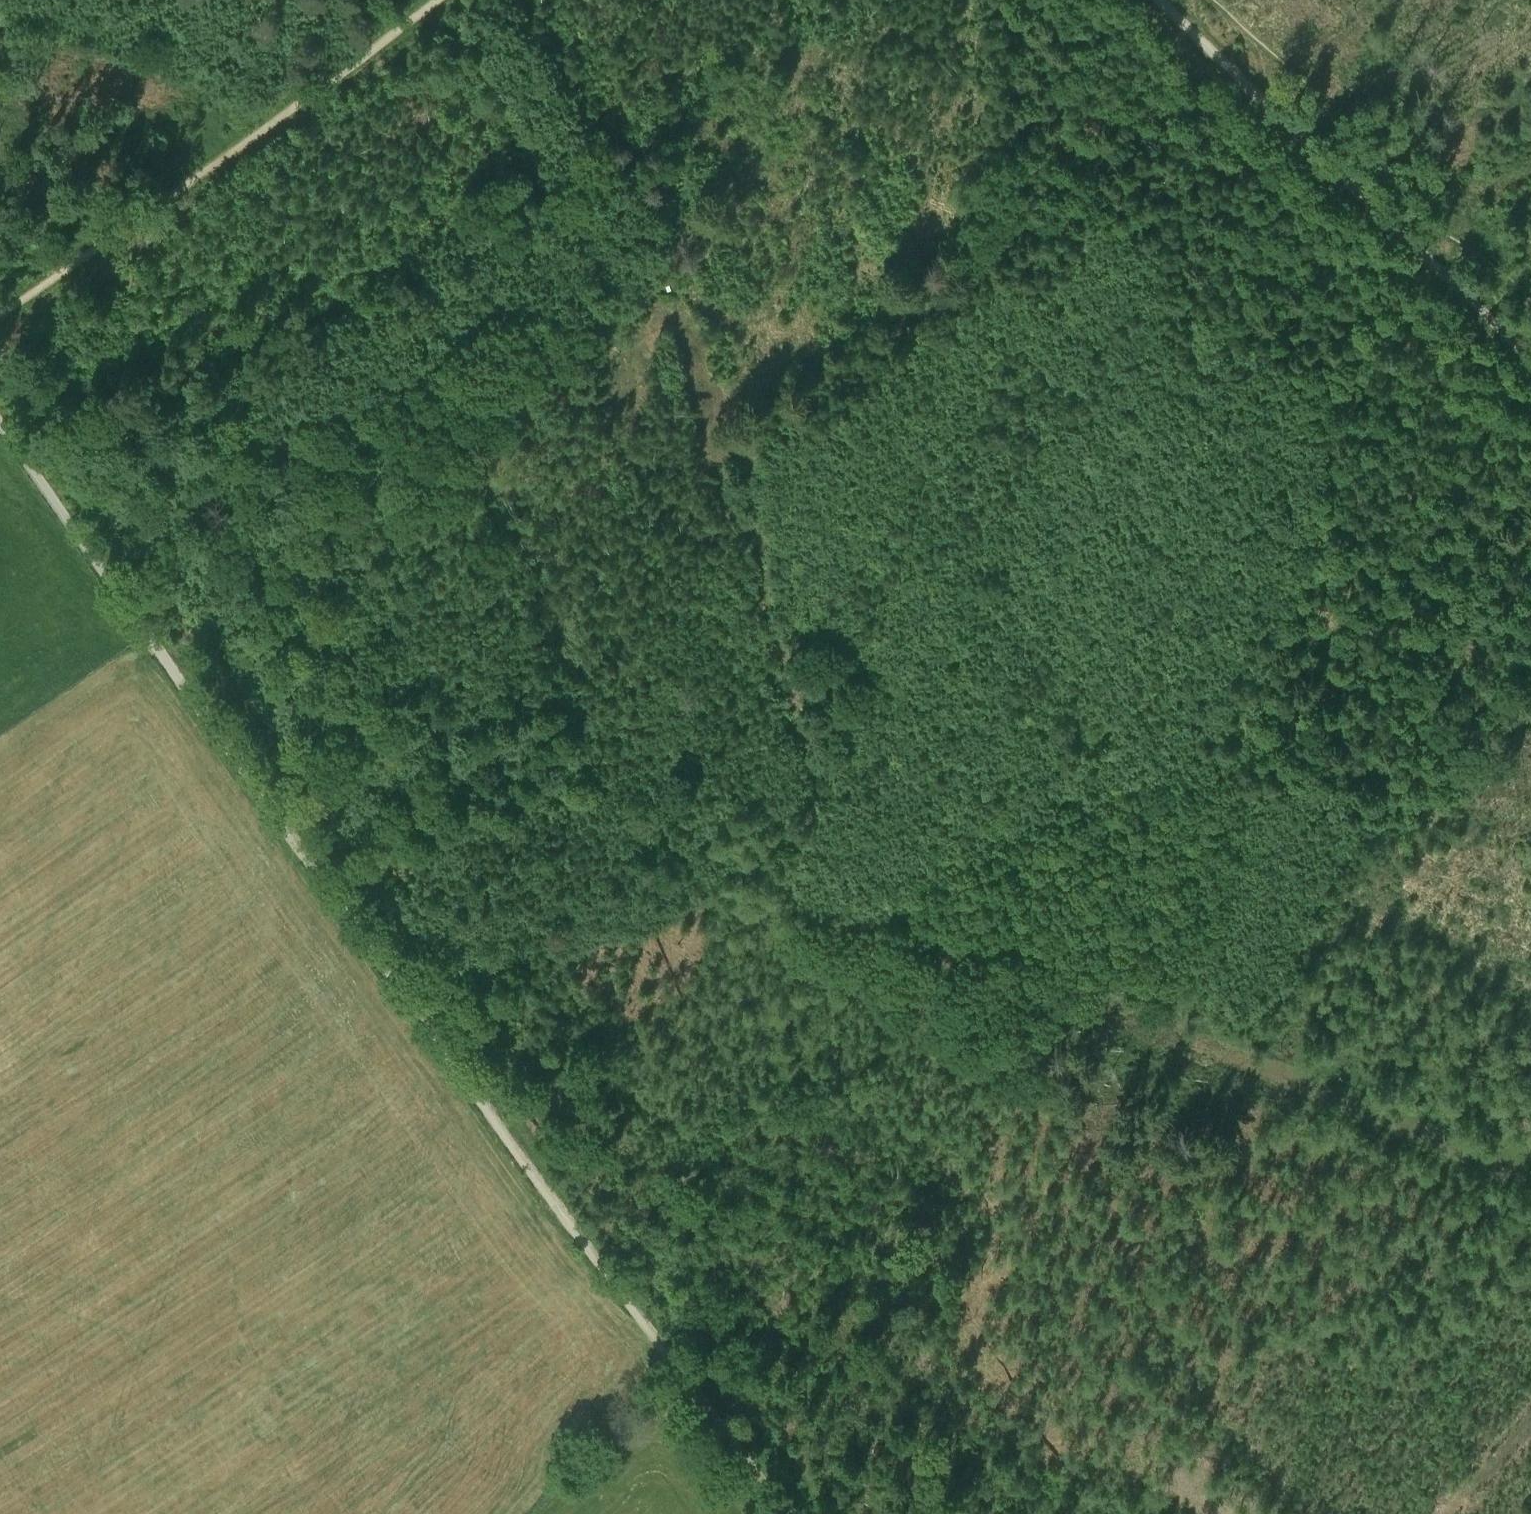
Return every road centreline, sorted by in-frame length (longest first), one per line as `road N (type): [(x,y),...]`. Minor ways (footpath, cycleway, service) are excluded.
road 1 (track): [(805,1513),(0,419)]
road 2 (track): [(0,312),(445,0)]
road 3 (track): [(1530,354),(1162,0)]

